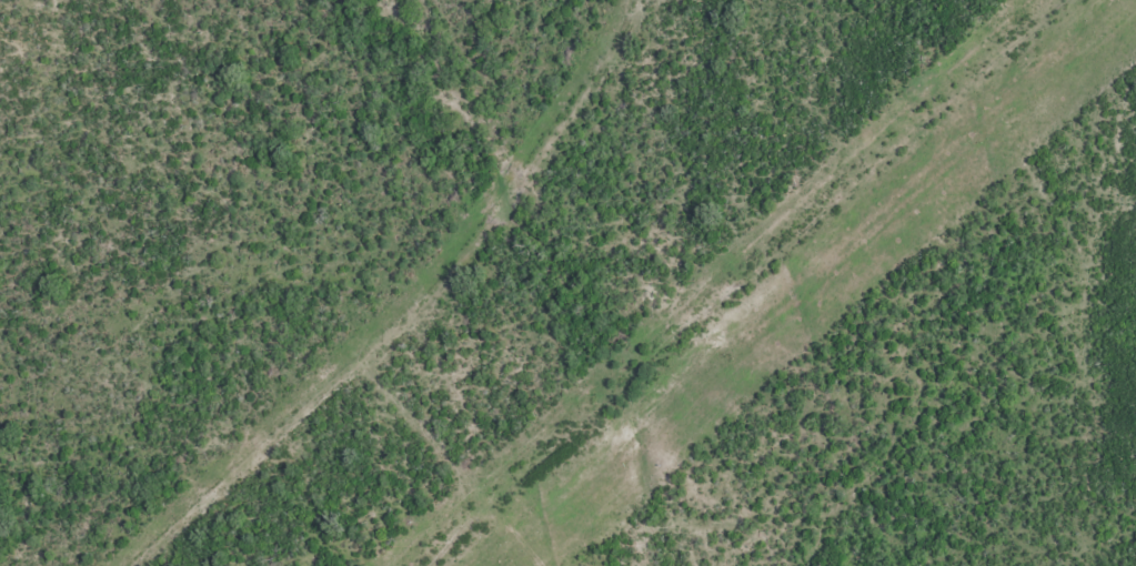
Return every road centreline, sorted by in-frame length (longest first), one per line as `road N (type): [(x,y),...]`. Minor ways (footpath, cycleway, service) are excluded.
road 1 (residential): [(650,565),(751,537),(826,494),(928,375),(1106,0)]

